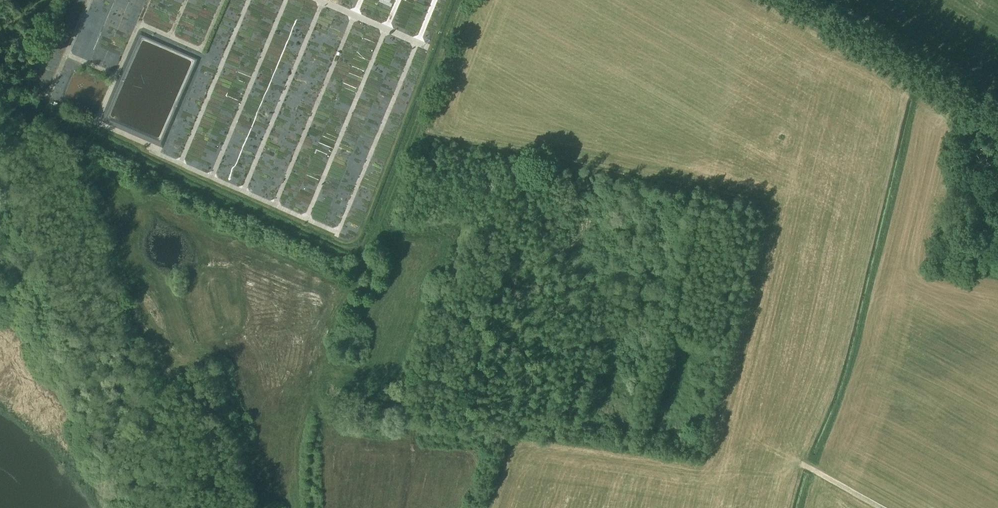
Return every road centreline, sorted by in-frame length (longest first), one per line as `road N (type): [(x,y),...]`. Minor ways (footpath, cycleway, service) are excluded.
road 1 (track): [(803,0),(997,113)]

